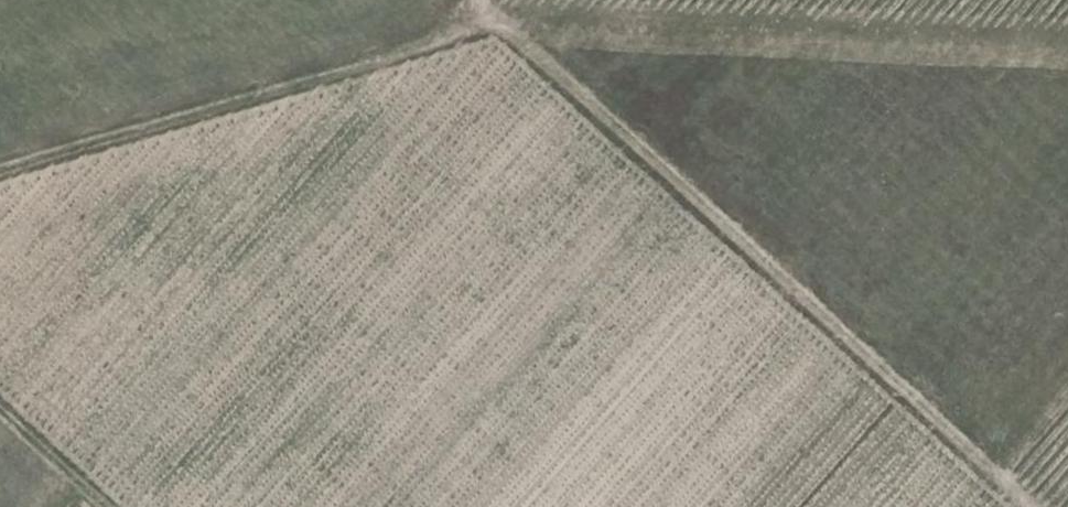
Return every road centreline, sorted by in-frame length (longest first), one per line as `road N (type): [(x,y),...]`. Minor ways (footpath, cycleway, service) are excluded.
road 1 (track): [(103,506),(0,411)]

